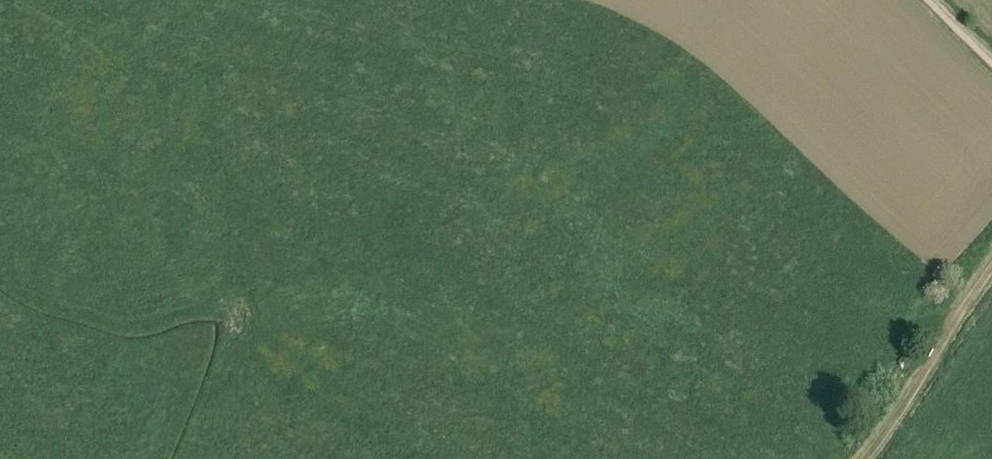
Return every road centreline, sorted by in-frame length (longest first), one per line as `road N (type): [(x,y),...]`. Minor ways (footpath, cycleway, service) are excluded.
road 1 (track): [(991,255),(941,310),(916,377),(847,458)]

